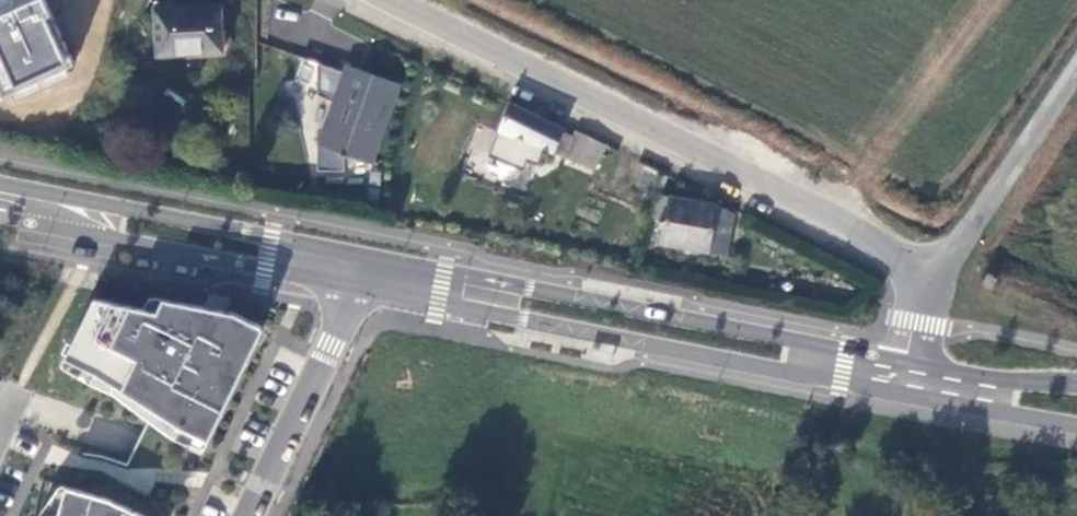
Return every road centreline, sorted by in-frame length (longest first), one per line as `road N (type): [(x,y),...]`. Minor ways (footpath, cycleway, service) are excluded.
road 1 (residential): [(931,277),(380,0)]
road 2 (secondary): [(370,286),(897,389)]
road 3 (secondary): [(902,358),(437,271)]
road 4 (secondary): [(437,271),(144,213),(59,211)]
road 5 (secondary): [(59,211),(145,243),(370,286)]
road 6 (residential): [(370,286),(252,515)]
road 7 (unclassified): [(1076,67),(931,277)]
road 8 (secondary): [(897,389),(1076,423)]
road 9 (secondary): [(1076,380),(1016,380),(902,358)]

